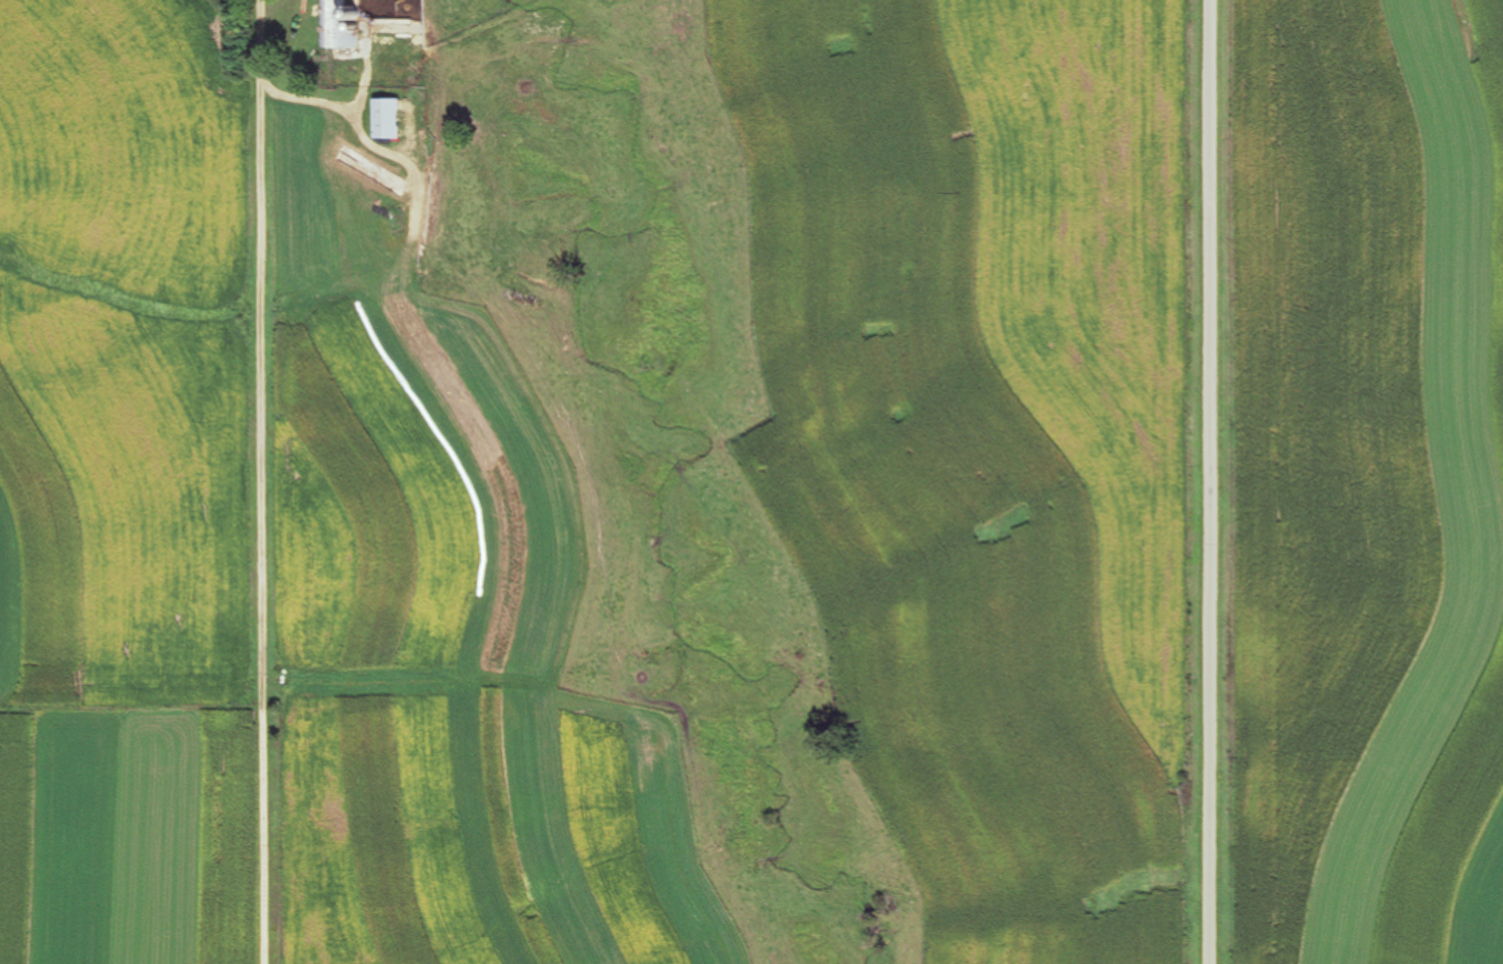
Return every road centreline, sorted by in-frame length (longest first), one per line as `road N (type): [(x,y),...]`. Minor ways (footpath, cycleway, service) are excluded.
road 1 (residential): [(1205,963),(1185,0)]
road 2 (residential): [(270,963),(265,0)]

